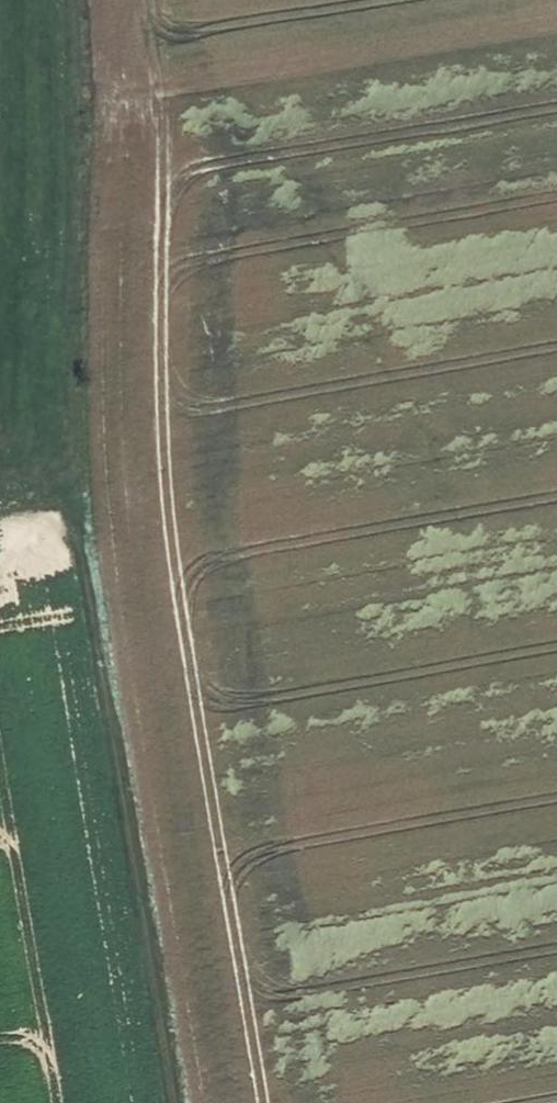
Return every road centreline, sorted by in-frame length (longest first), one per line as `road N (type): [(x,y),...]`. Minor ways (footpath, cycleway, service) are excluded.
road 1 (track): [(0,493),(39,486),(146,1102)]

